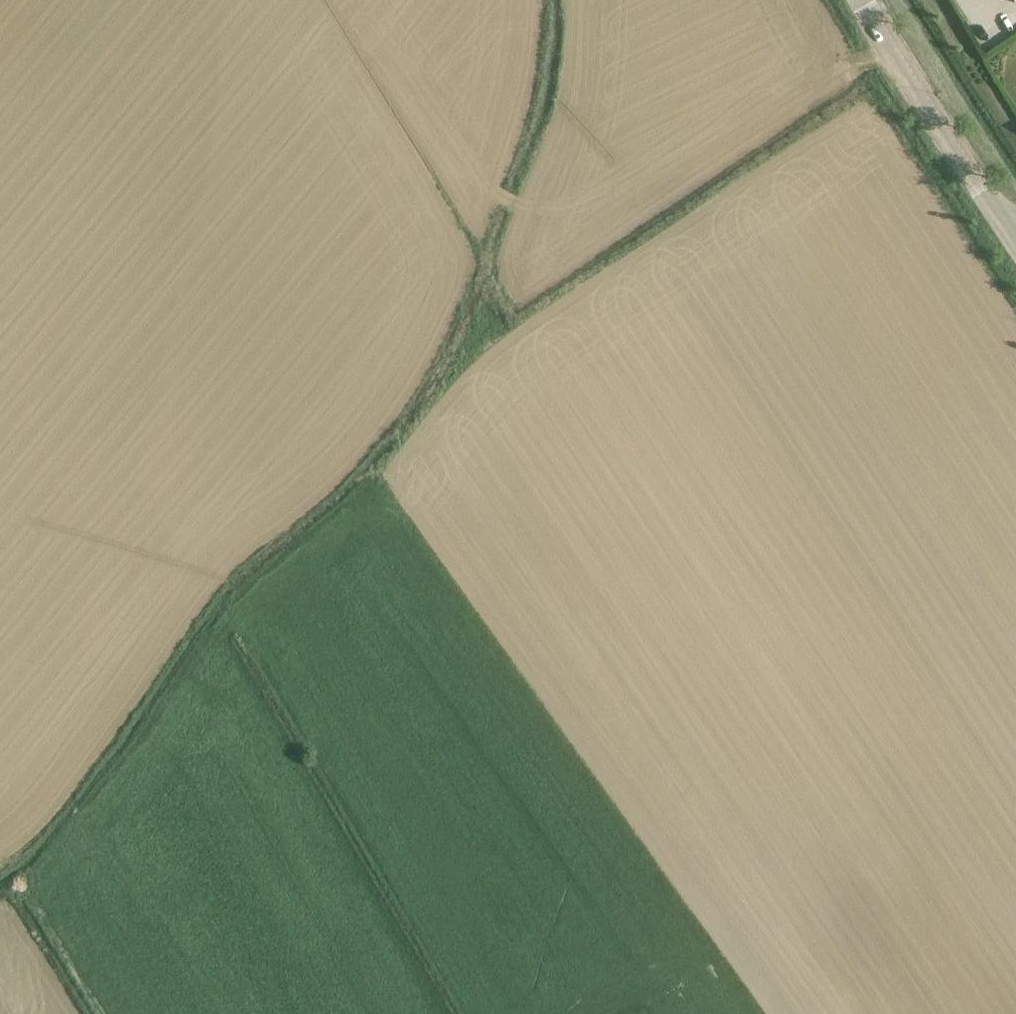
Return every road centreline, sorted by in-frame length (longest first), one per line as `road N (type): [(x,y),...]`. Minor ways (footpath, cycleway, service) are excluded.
road 1 (unclassified): [(1015,243),(861,0)]

